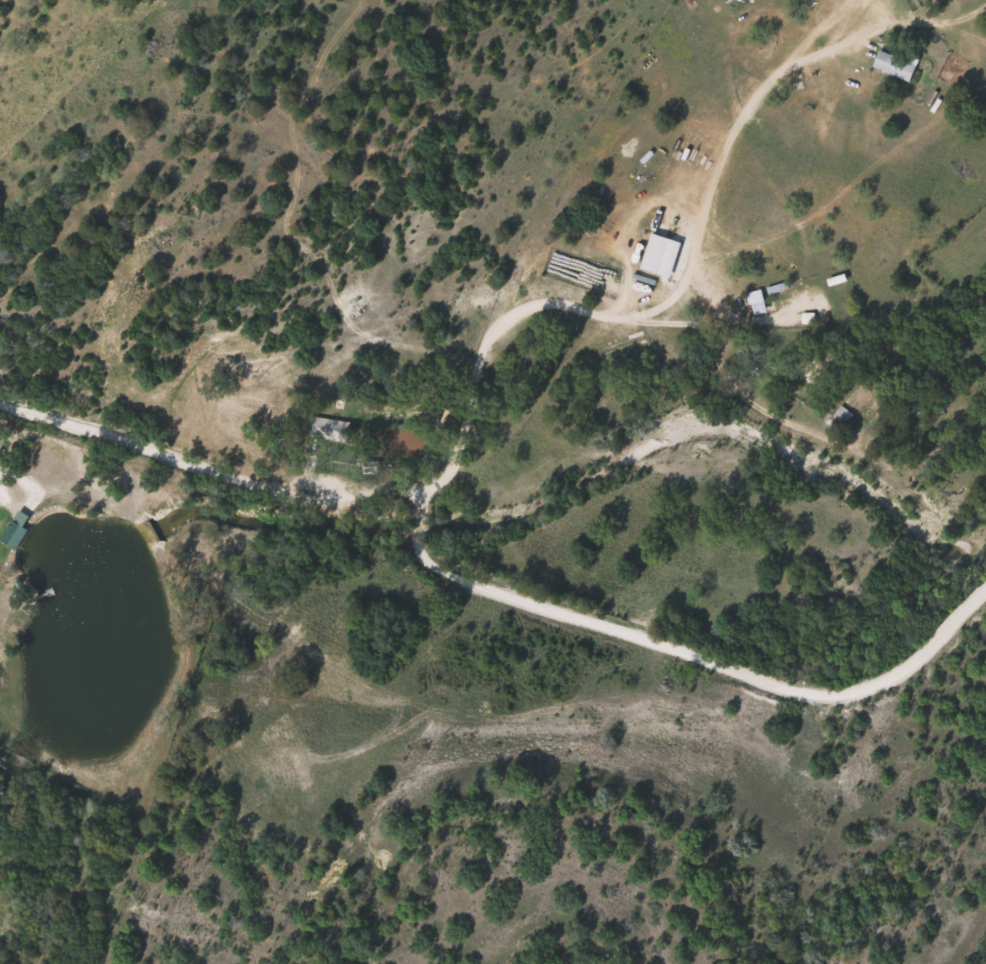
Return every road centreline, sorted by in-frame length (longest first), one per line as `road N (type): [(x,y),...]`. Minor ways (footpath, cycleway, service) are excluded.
road 1 (residential): [(985,656),(899,721),(534,661),(484,616),(450,557)]
road 2 (residential): [(434,530),(55,465),(0,446)]

